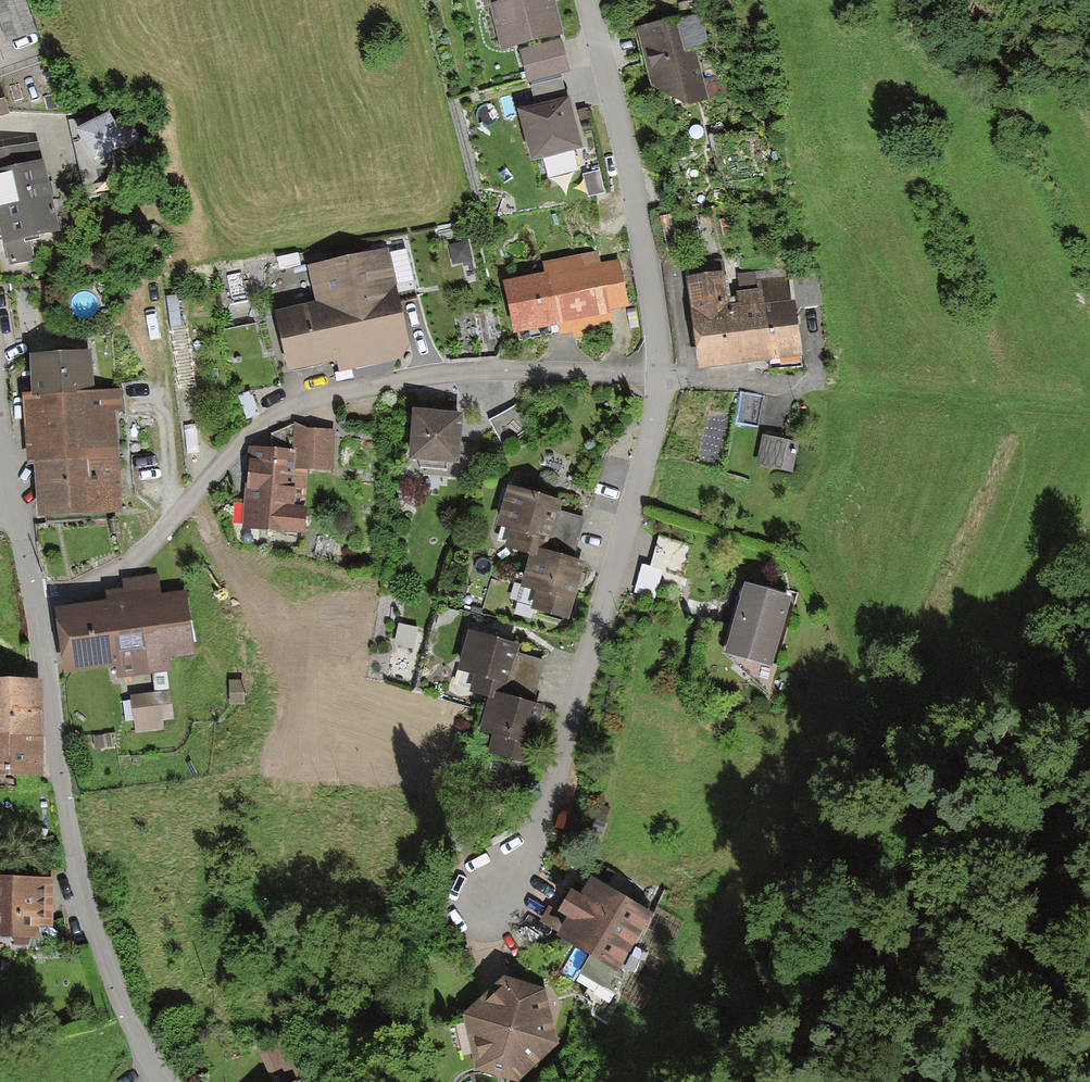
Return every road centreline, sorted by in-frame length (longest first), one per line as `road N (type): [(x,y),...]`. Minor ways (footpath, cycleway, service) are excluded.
road 1 (residential): [(32,594),(71,587),(139,551),(263,419),(321,392),(506,369),(661,377)]
road 2 (residential): [(661,377),(620,558),(513,894)]
road 3 (residential): [(32,594),(60,803),(92,935),(163,1081)]
road 4 (track): [(1089,781),(767,1081)]
road 5 (residential): [(587,0),(639,196),(661,377)]
road 6 (residential): [(661,377),(822,387)]

